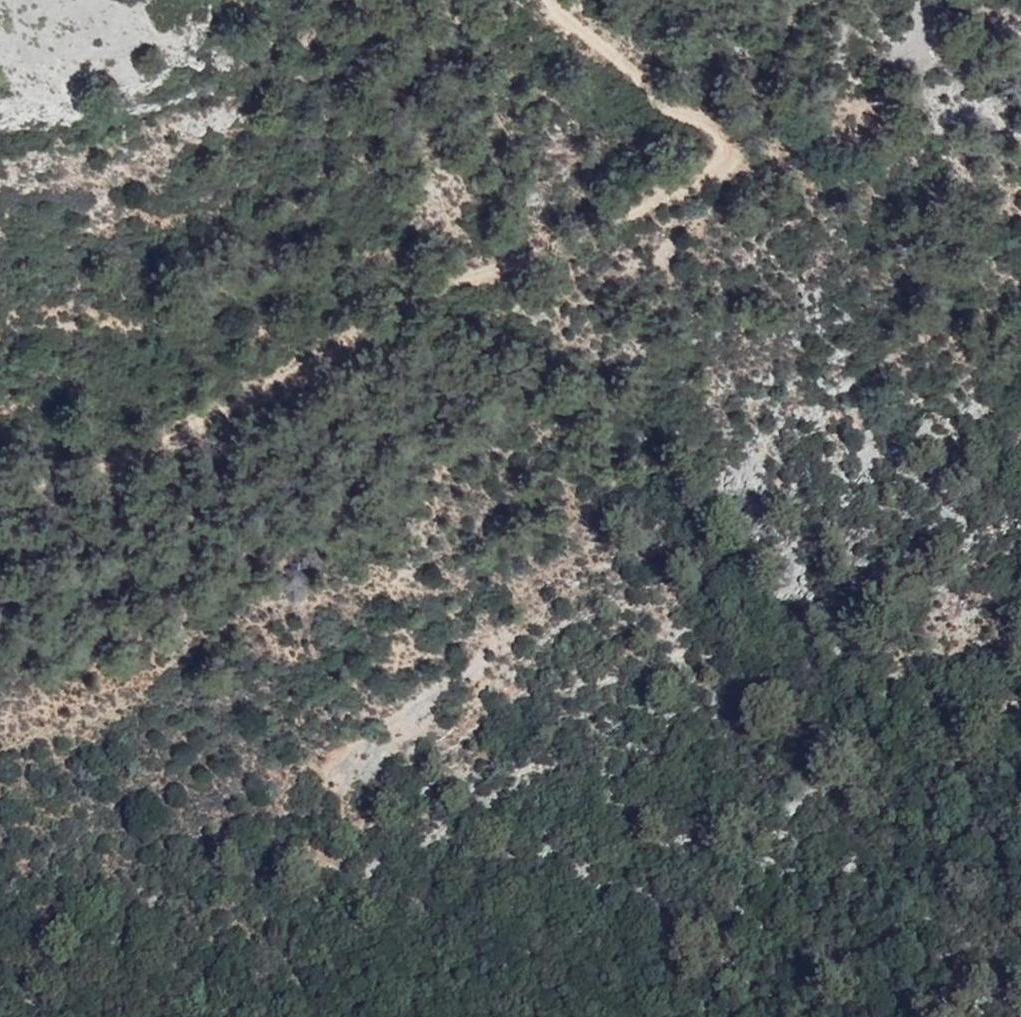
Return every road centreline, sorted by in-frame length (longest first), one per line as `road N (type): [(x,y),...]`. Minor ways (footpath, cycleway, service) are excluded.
road 1 (track): [(0,478),(110,457),(755,170),(546,0)]

